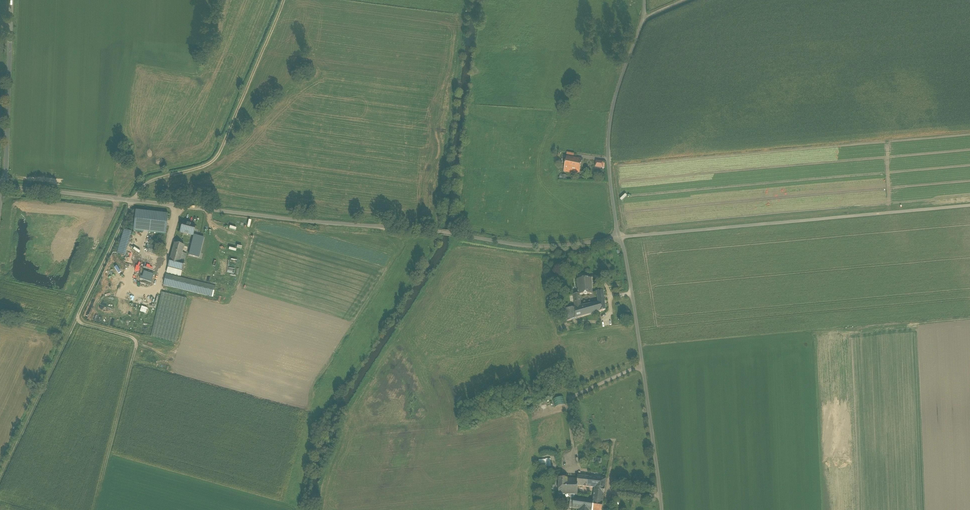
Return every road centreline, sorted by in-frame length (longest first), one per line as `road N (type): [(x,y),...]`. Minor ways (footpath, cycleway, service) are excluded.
road 1 (unclassified): [(6,186),(512,247),(621,238)]
road 2 (unclassified): [(621,238),(969,207)]
road 3 (track): [(133,201),(0,479)]
road 4 (unclassified): [(662,509),(621,238)]
road 5 (track): [(133,201),(156,177),(218,156),(285,0)]
road 6 (unclassified): [(621,238),(608,146),(644,0)]
road 7 (unclassified): [(6,186),(12,0)]

